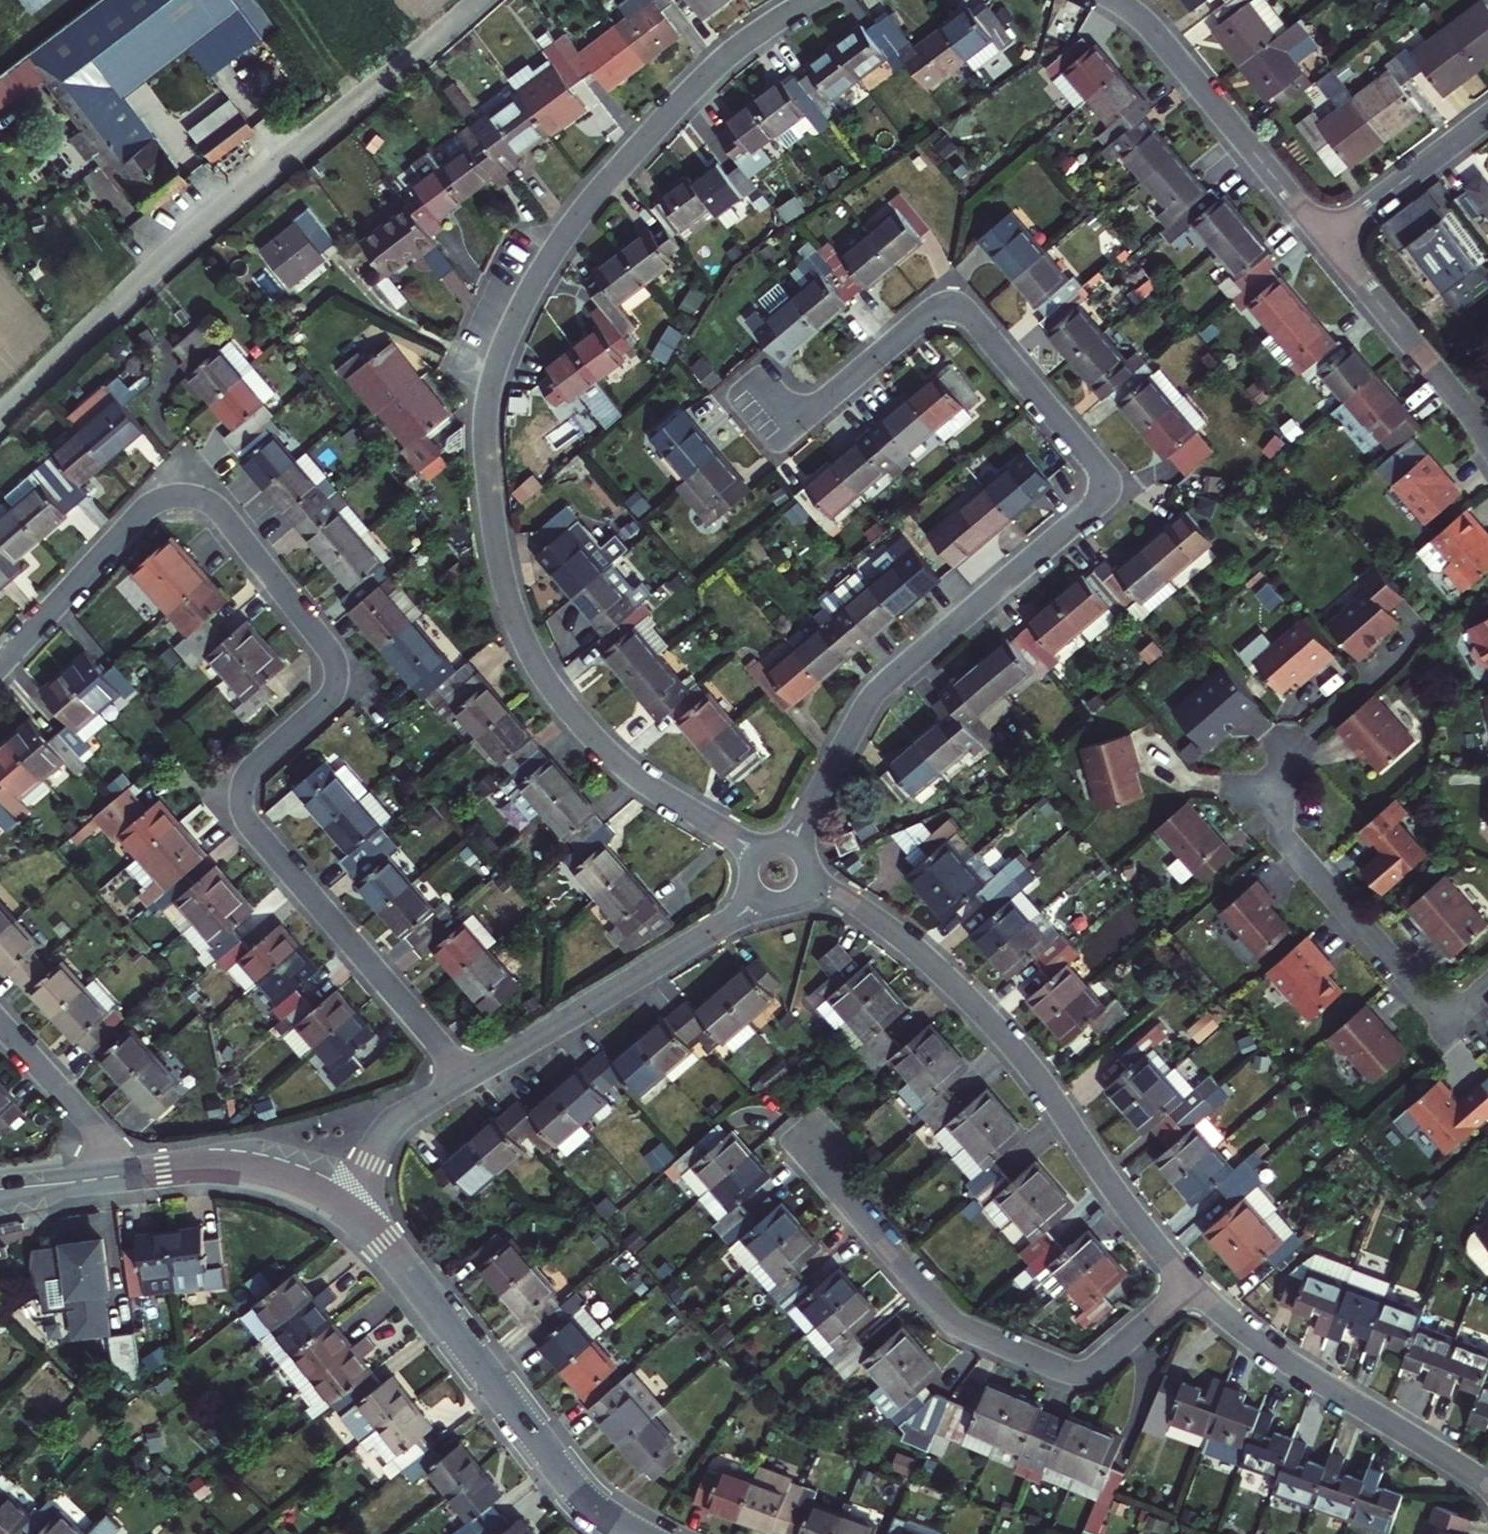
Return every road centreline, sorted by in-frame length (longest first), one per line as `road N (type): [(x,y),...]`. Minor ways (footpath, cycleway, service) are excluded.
road 1 (residential): [(756,849),(622,764),(540,670),(505,585),(486,416),(519,312),(584,210),(718,63),(810,0)]
road 2 (residential): [(0,666),(152,505),(183,496),(215,508),(332,655),(337,672),(324,704),(252,769),(247,815),(466,1080)]
road 3 (residential): [(761,382),(788,414),(806,413),(930,316),(959,310),(1087,455),(1100,485),(1081,517),(872,693),(793,844)]
road 4 (residential): [(0,419),(191,240),(482,0)]
road 5 (residential): [(1191,1286),(987,1017),(885,924),(810,876)]
road 6 (residential): [(1191,1286),(1090,1370),(1052,1367),(953,1322),(793,1136)]
road 7 (residential): [(352,1209),(588,1500),(636,1533)]
road 8 (residential): [(1487,1485),(1254,1341),(1191,1286)]
road 9 (residential): [(761,900),(466,1080)]
road 10 (residential): [(1114,0),(1152,28),(1326,240)]
road 11 (residential): [(1326,240),(1487,441)]
road 12 (residential): [(113,1176),(240,1166),(292,1177),(352,1209)]
road 13 (residential): [(1326,240),(1487,116)]
road 14 (residential): [(113,1176),(96,1132),(0,1022)]
road 15 (residential): [(466,1080),(394,1123),(352,1209)]

